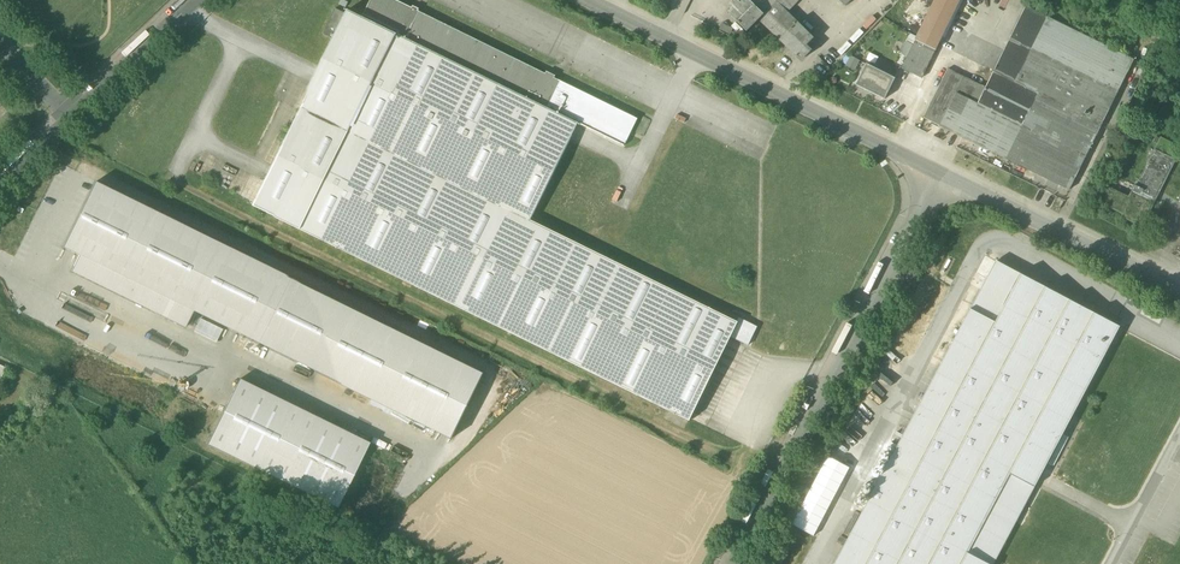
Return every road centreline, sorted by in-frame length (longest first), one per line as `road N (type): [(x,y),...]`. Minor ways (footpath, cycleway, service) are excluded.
road 1 (residential): [(732,563),(938,173)]
road 2 (residential): [(938,173),(661,37)]
road 3 (residential): [(1179,293),(938,173)]
road 4 (residential): [(191,0),(0,182)]

